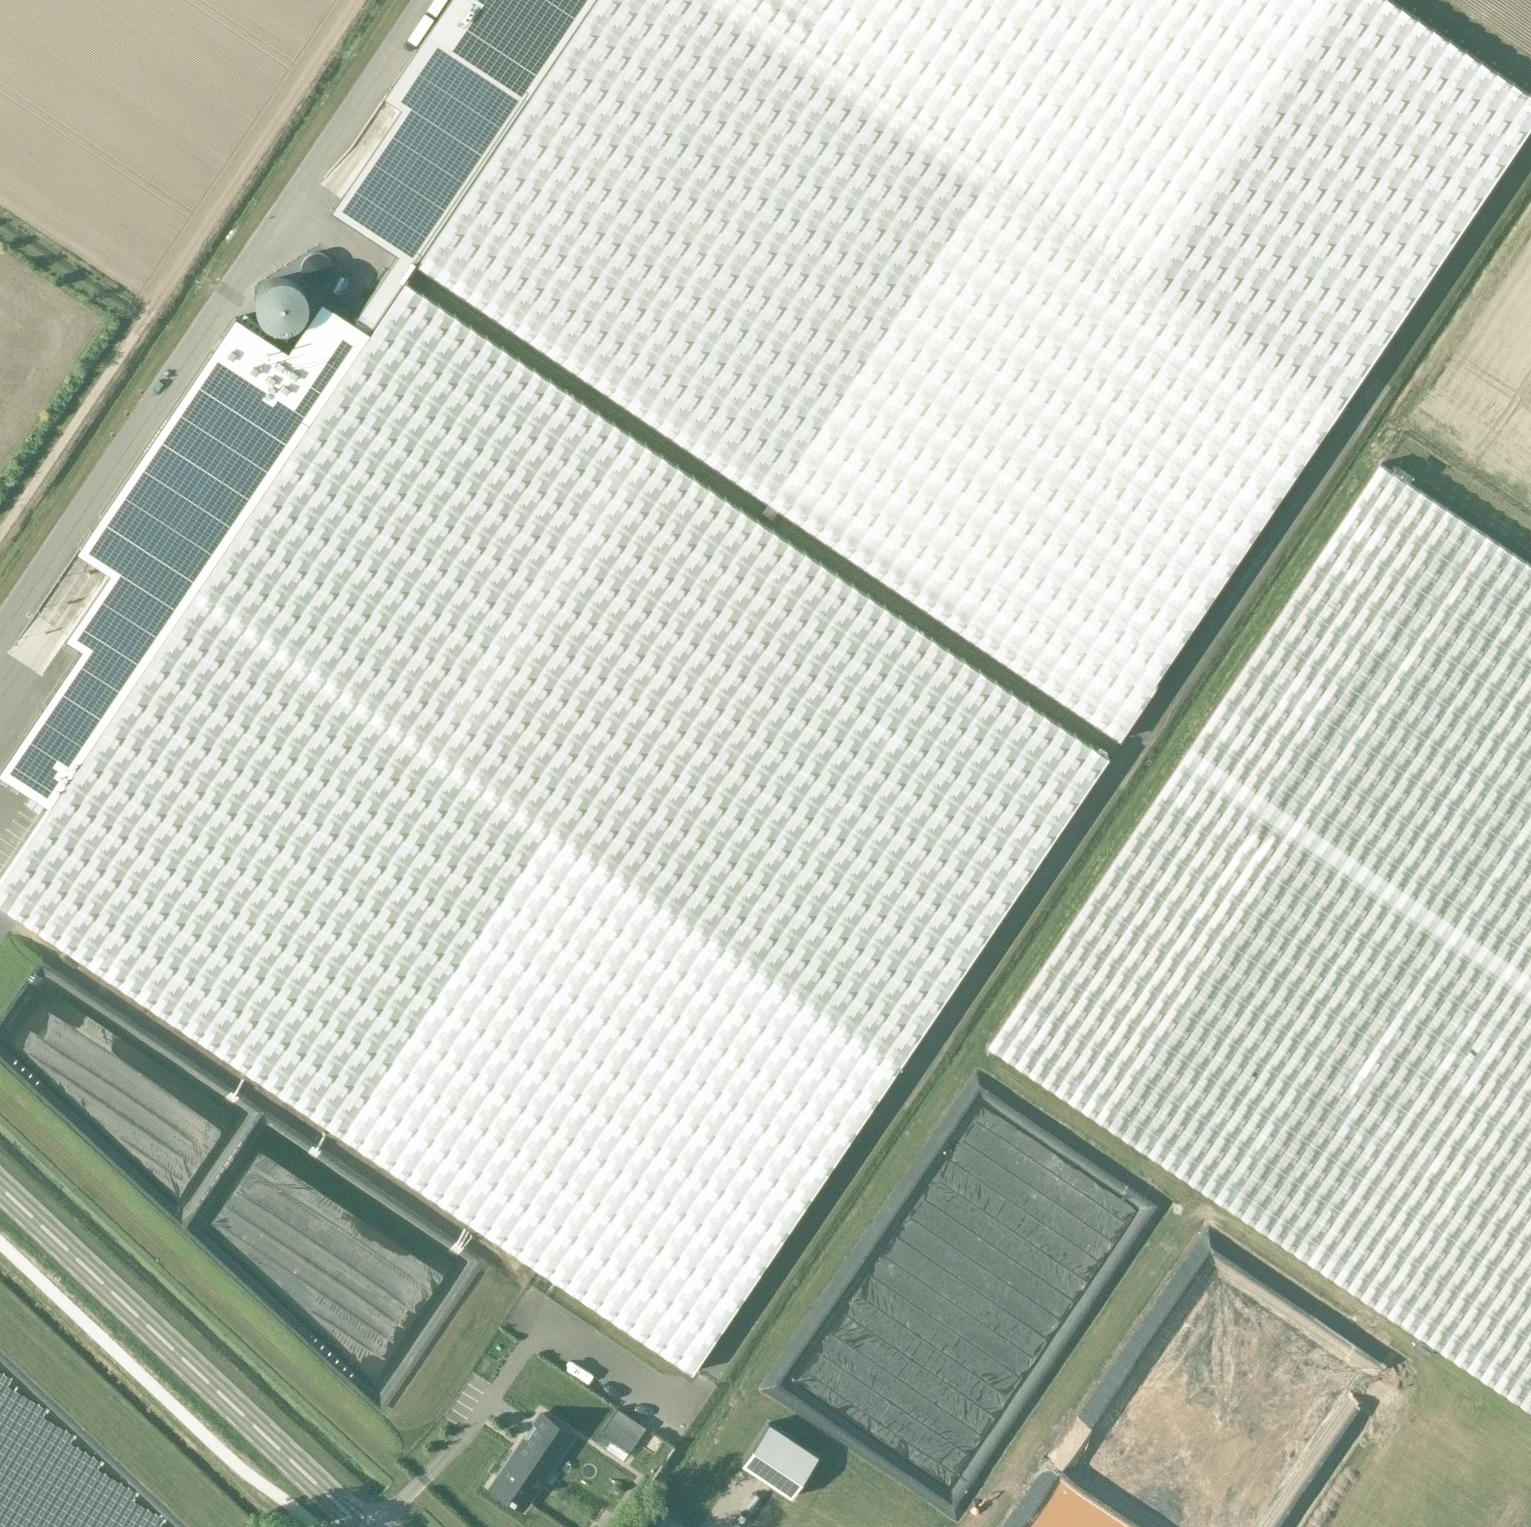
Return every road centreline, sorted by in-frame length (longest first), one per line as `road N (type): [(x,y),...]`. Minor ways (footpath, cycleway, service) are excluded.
road 1 (secondary): [(361,1526),(0,1188)]
road 2 (track): [(152,310),(0,534)]

